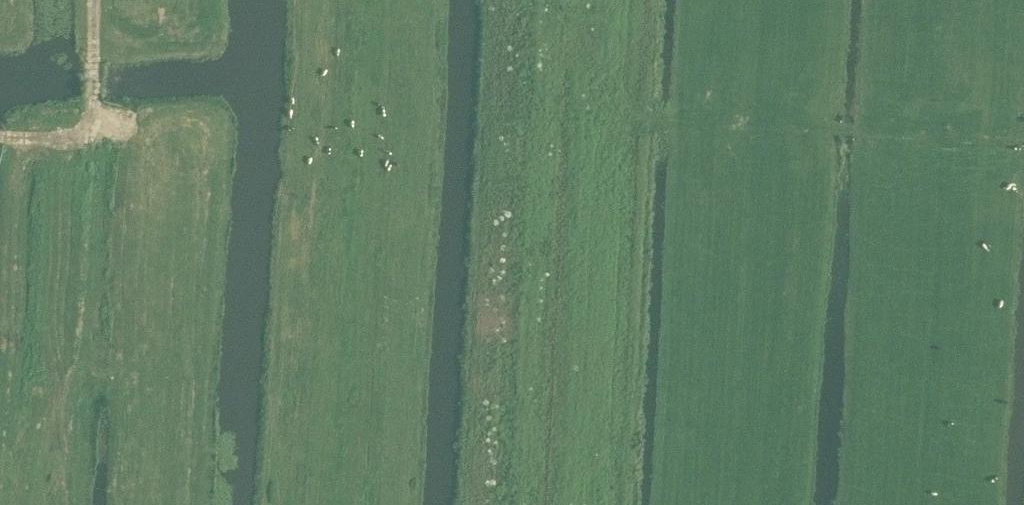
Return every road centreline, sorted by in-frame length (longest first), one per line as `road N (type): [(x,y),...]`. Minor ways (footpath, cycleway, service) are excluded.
road 1 (track): [(0,135),(85,137),(99,0)]

